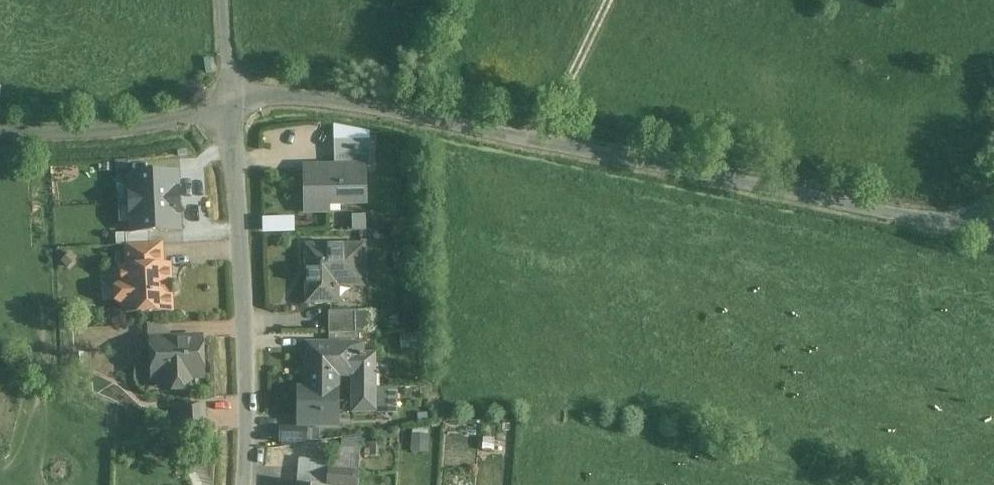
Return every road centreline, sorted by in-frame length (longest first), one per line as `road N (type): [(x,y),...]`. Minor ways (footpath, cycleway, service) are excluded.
road 1 (unclassified): [(976,229),(308,97),(232,101)]
road 2 (unclassified): [(232,101),(247,484)]
road 3 (unclassified): [(232,101),(67,134),(0,132)]

